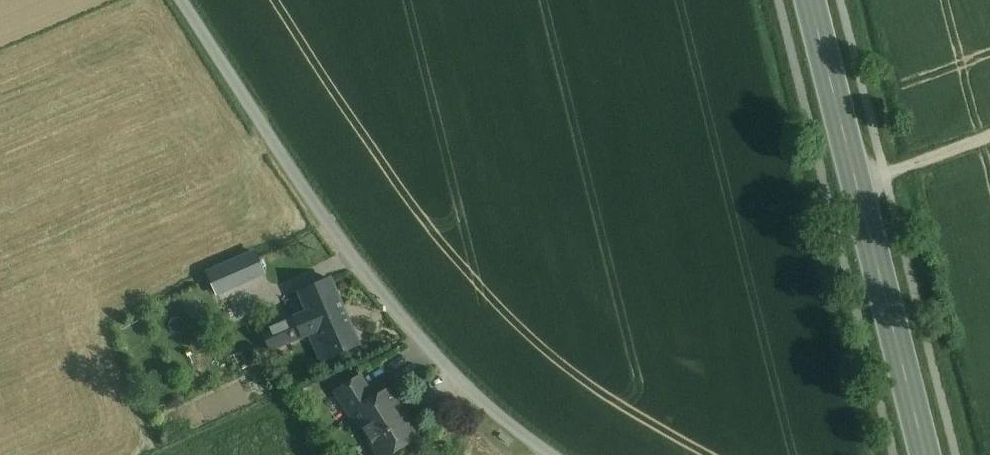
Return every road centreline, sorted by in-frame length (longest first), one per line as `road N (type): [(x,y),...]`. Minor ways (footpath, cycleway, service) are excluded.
road 1 (unclassified): [(183,0),(325,222),(435,356),(551,454)]
road 2 (primary): [(924,454),(808,0)]

